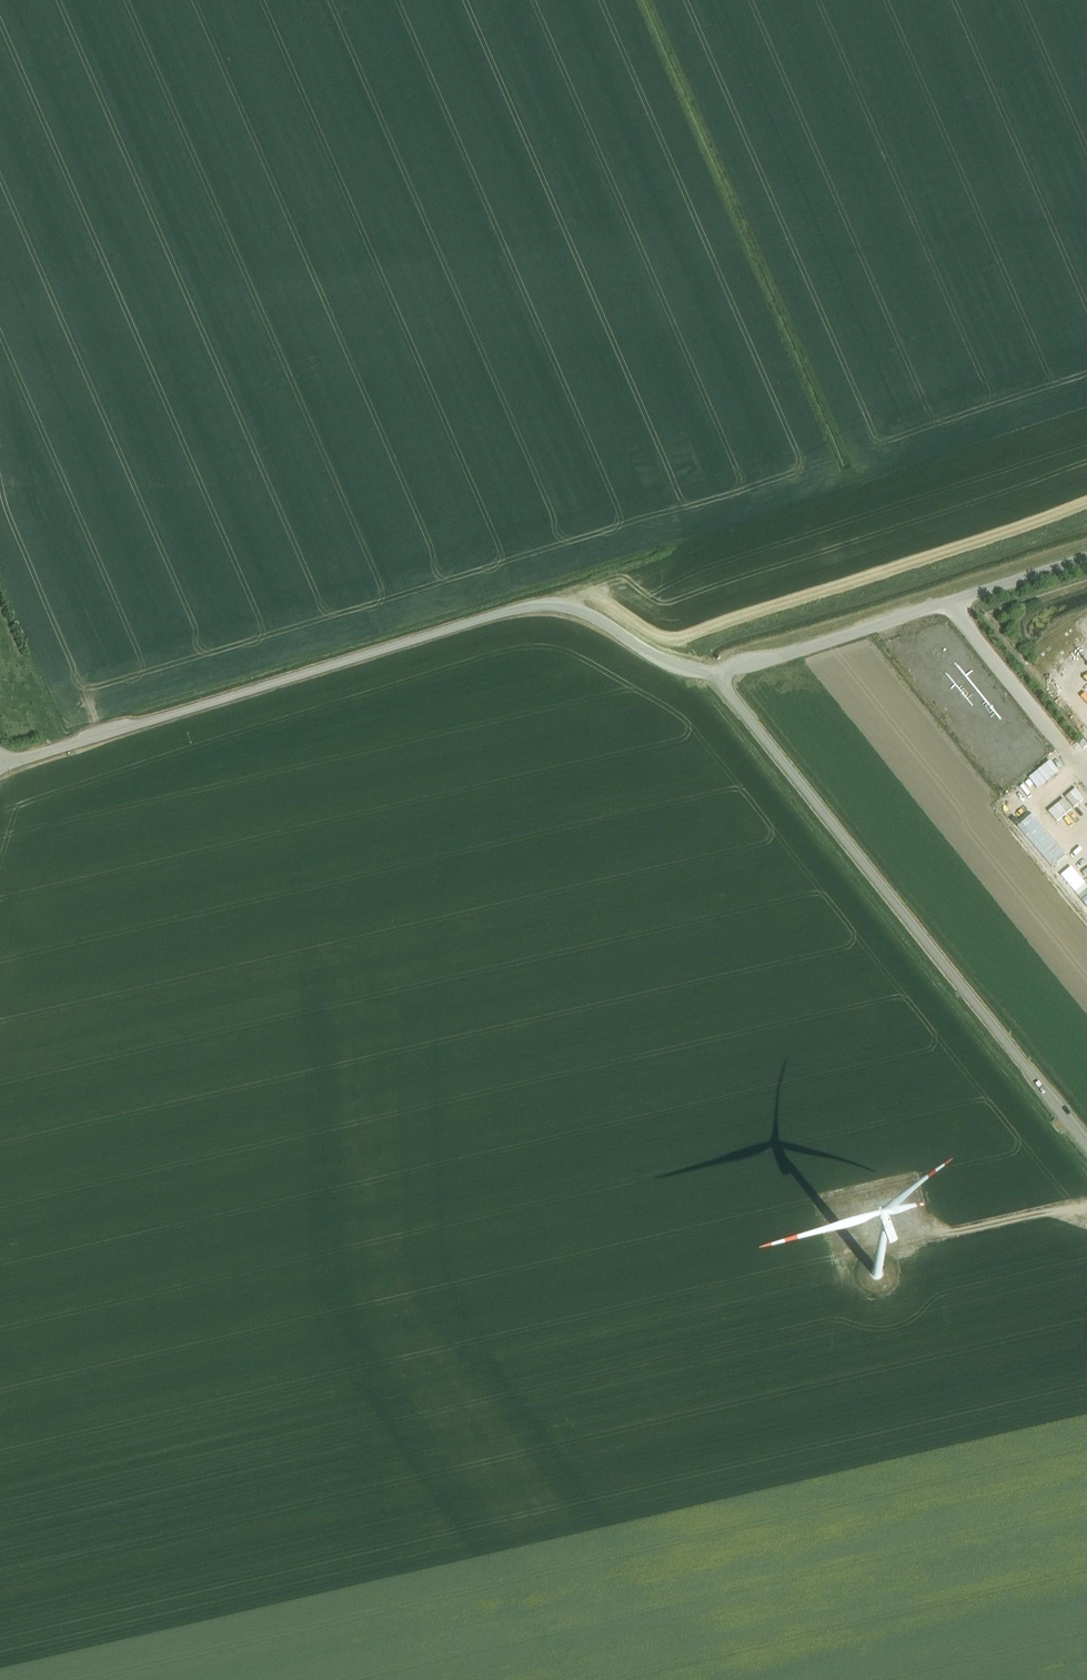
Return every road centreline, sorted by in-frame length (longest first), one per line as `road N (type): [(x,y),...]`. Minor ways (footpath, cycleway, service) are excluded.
road 1 (unclassified): [(1086,1145),(716,673),(668,662),(581,610),(520,608),(0,762)]
road 2 (track): [(1086,1207),(938,1233),(886,1219)]

